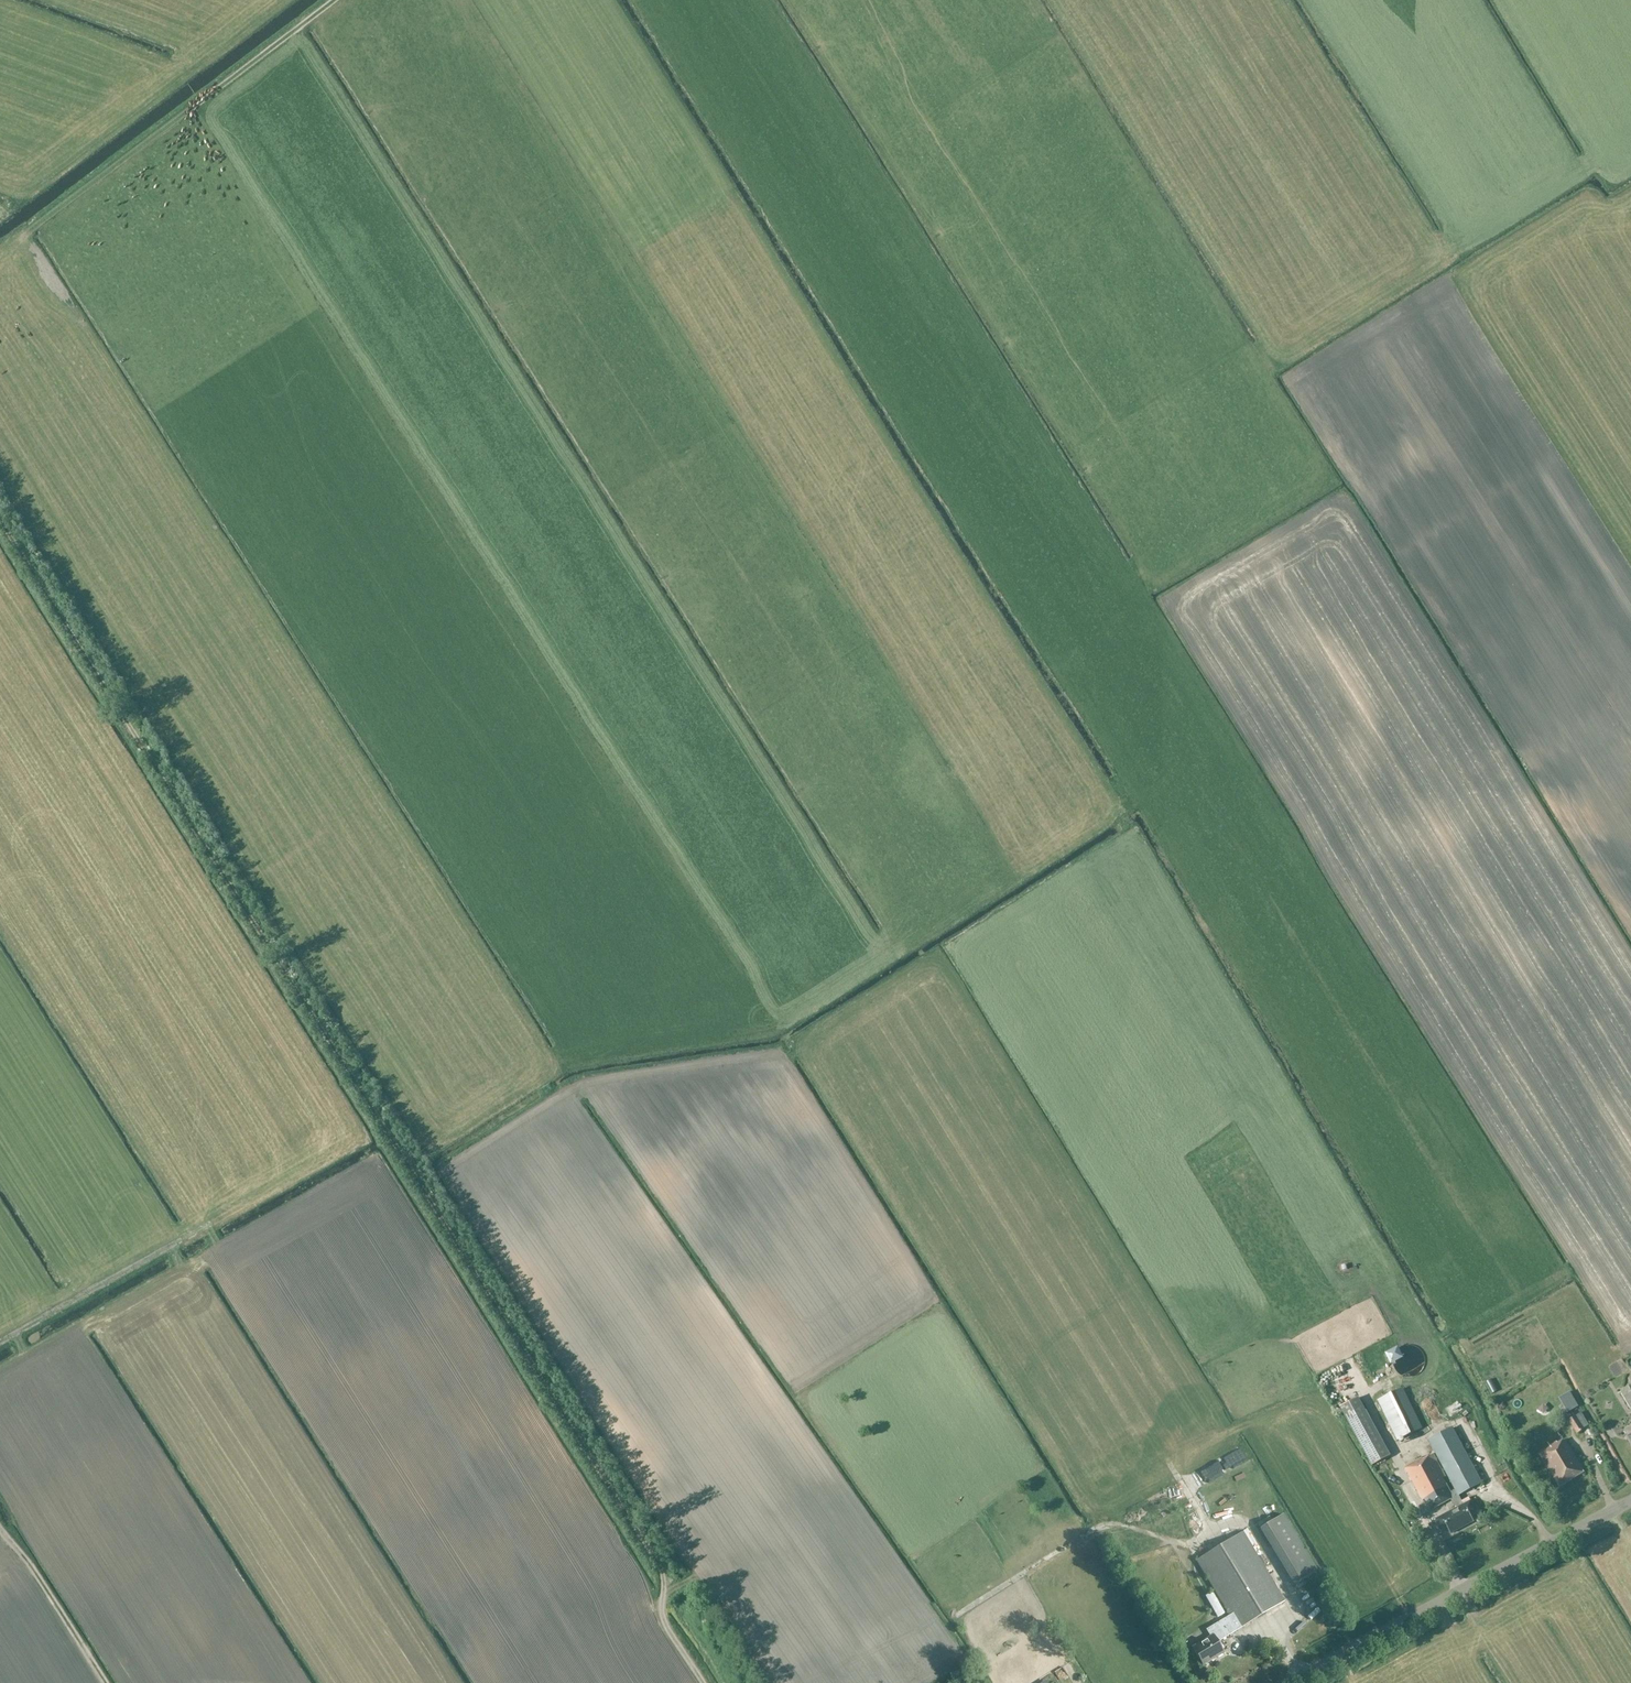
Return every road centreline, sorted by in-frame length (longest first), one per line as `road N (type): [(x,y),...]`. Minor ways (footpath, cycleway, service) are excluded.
road 1 (tertiary): [(1630,1504),(1296,1682)]

